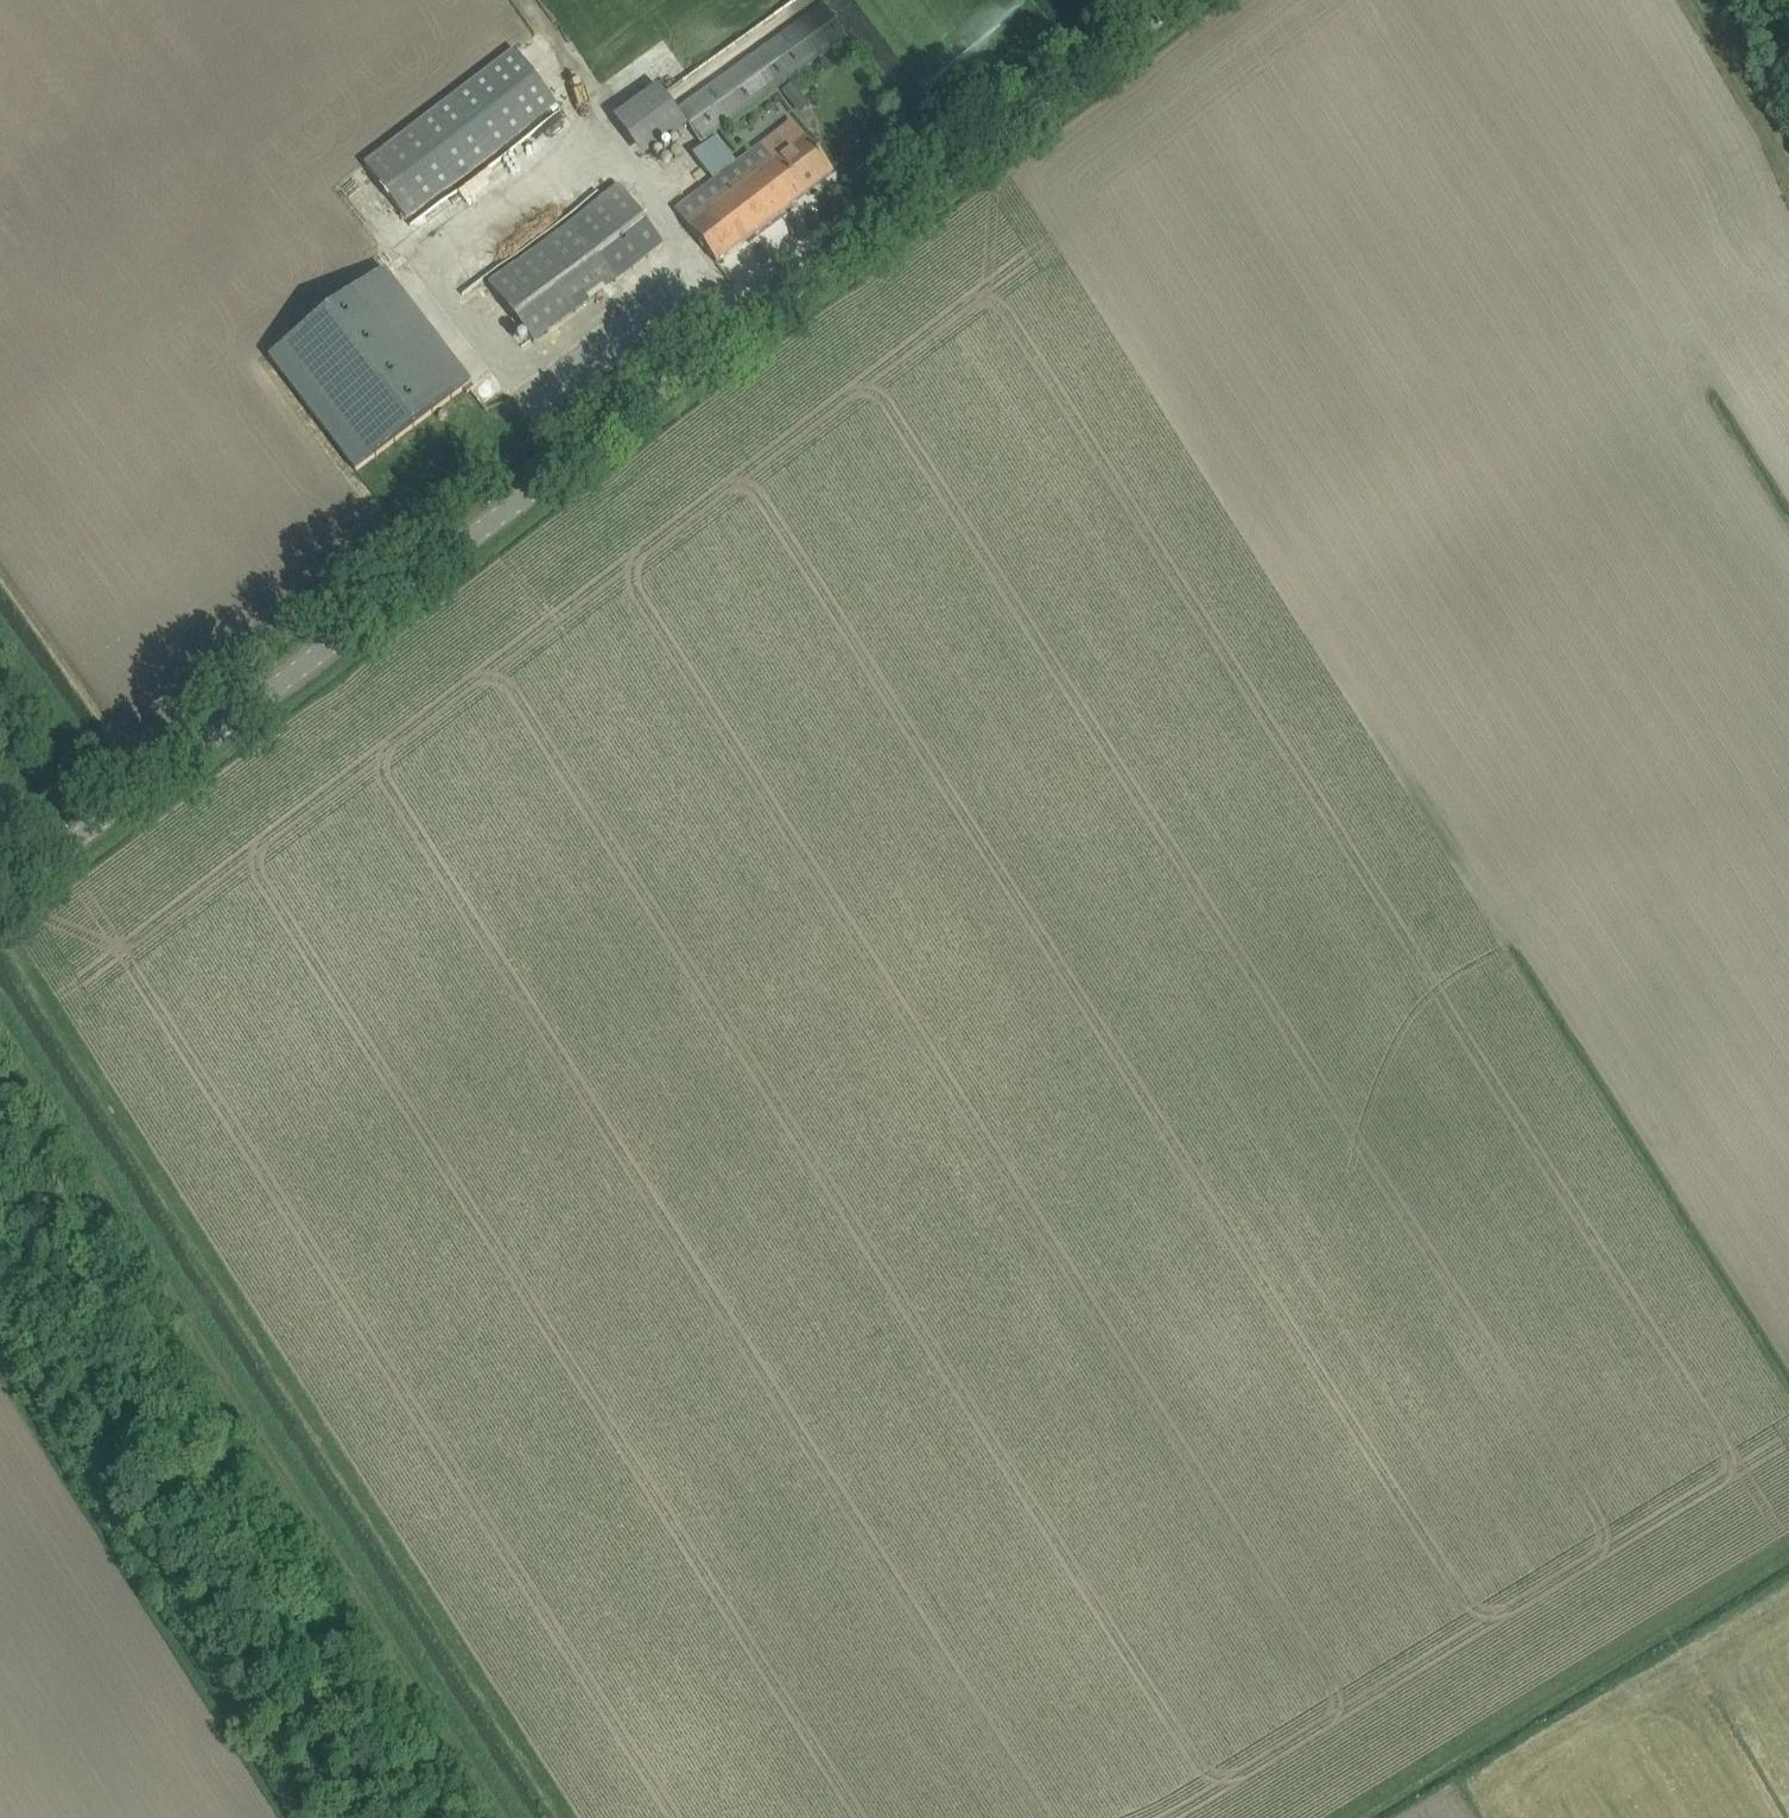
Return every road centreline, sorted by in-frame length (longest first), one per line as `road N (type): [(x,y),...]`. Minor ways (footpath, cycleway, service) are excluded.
road 1 (tertiary): [(0,900),(1179,0)]
road 2 (track): [(511,1817),(0,1022)]
road 3 (track): [(517,0),(663,214),(753,325)]
road 4 (track): [(0,628),(70,749),(0,815)]

